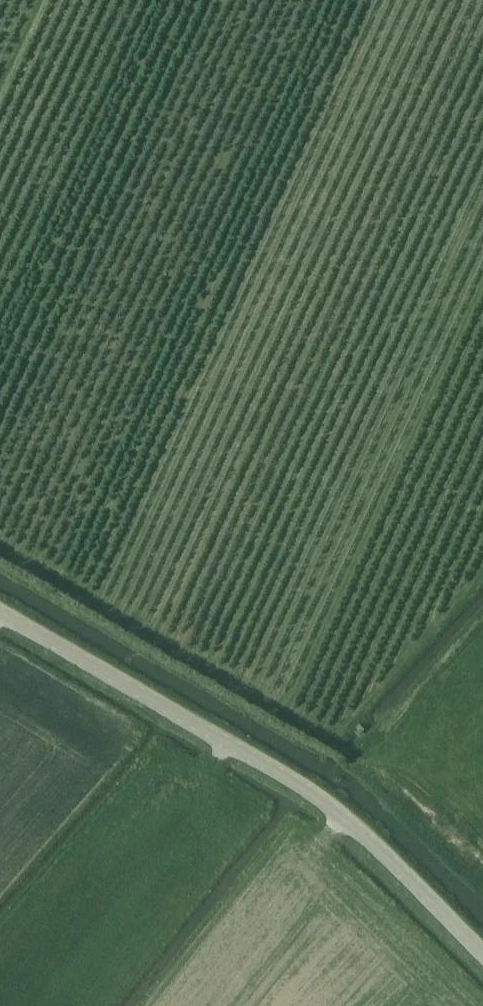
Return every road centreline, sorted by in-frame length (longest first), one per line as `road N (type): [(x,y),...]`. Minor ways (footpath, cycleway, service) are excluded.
road 1 (unclassified): [(482,962),(299,785),(0,613)]

